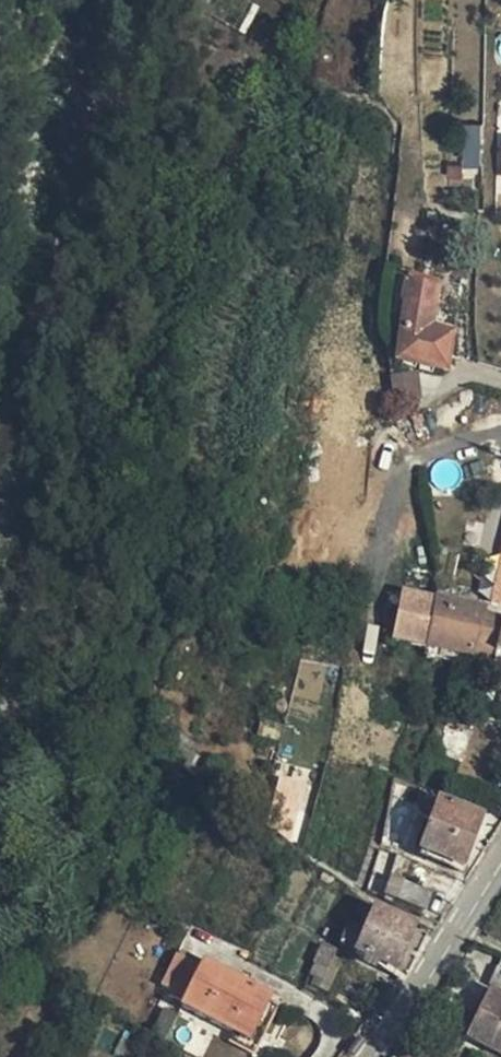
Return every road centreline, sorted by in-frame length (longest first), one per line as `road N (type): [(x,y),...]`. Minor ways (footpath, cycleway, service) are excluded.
road 1 (tertiary): [(369,1056),(500,861)]

